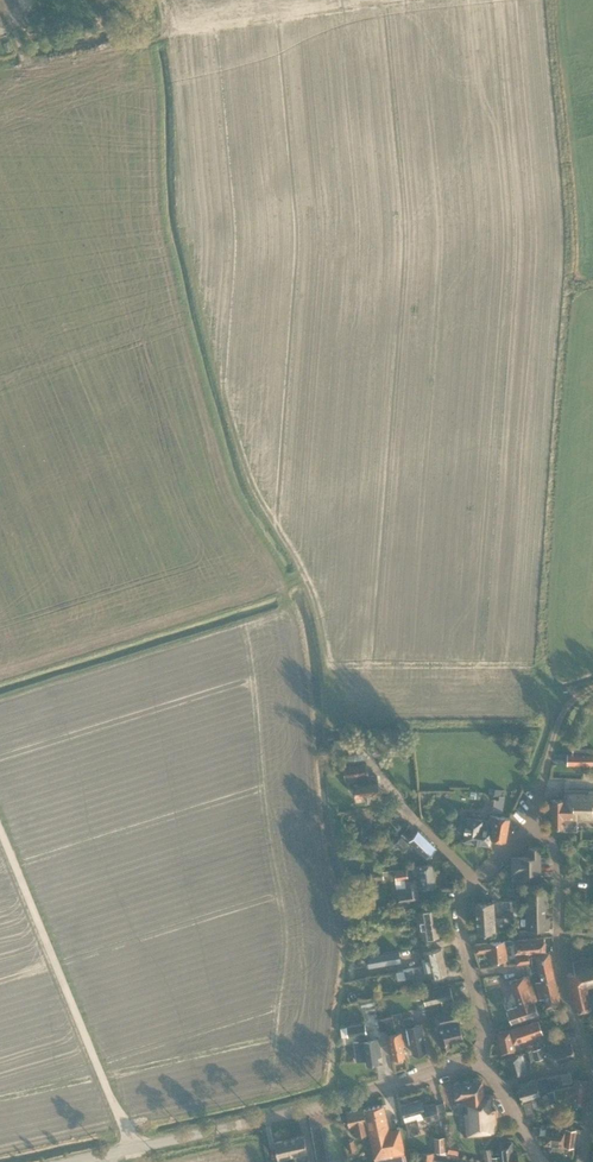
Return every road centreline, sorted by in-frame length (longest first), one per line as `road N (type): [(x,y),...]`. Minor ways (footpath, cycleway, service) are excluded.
road 1 (unclassified): [(67,1161),(478,1064)]
road 2 (residential): [(592,1076),(557,957),(556,856),(530,826)]
road 3 (residential): [(478,1064),(485,1037),(460,907),(477,878)]
road 4 (residential): [(477,878),(402,804),(374,763)]

